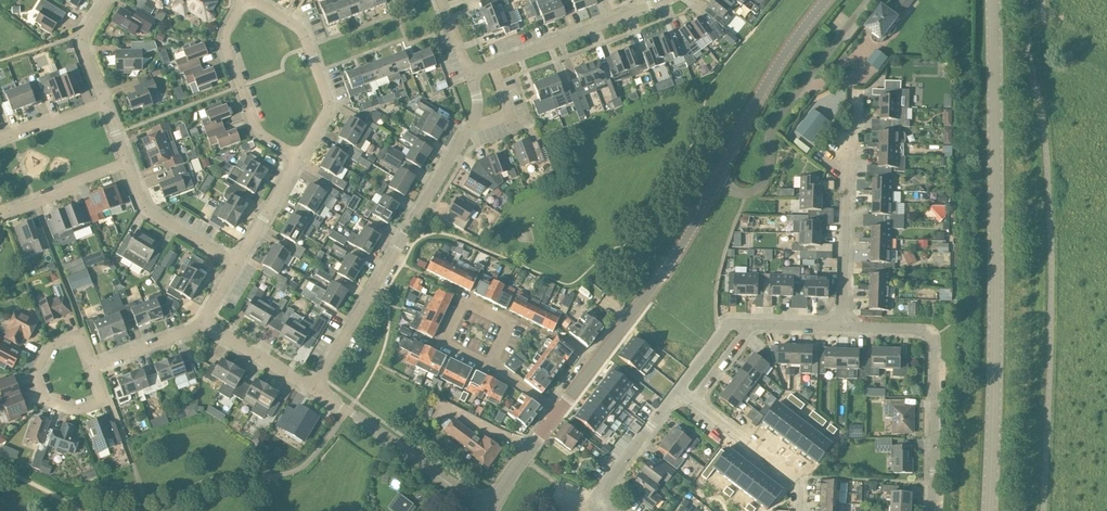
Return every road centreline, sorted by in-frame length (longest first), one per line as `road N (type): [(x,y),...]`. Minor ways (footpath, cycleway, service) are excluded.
road 1 (secondary): [(989,510),(993,0)]
road 2 (residential): [(315,388),(473,122),(470,73)]
road 3 (tertiary): [(557,411),(666,269),(717,181)]
road 4 (residential): [(717,181),(755,192),(768,176),(770,128),(867,0)]
road 5 (residential): [(842,326),(853,92)]
road 6 (tertiary): [(717,181),(772,73),(826,0)]
road 7 (residential): [(315,388),(490,504)]
road 8 (residential): [(470,73),(666,0)]
road 9 (residential): [(299,158),(329,100),(304,34),(252,0)]
road 10 (residential): [(299,158),(259,133),(224,41),(244,0)]
road 11 (residential): [(89,367),(76,334),(52,343),(36,373),(46,400),(76,411),(102,402)]
road 12 (residential): [(932,510),(934,335)]
road 13 (residential): [(798,510),(792,476),(694,401)]
road 14 (residential): [(236,263),(147,211),(127,162)]
road 15 (residential): [(599,501),(678,389)]
road 16 (residential): [(127,162),(0,210)]
road 17 (residential): [(206,323),(315,388)]
road 18 (residential): [(89,367),(206,323)]
road 19 (residential): [(236,263),(299,158)]

